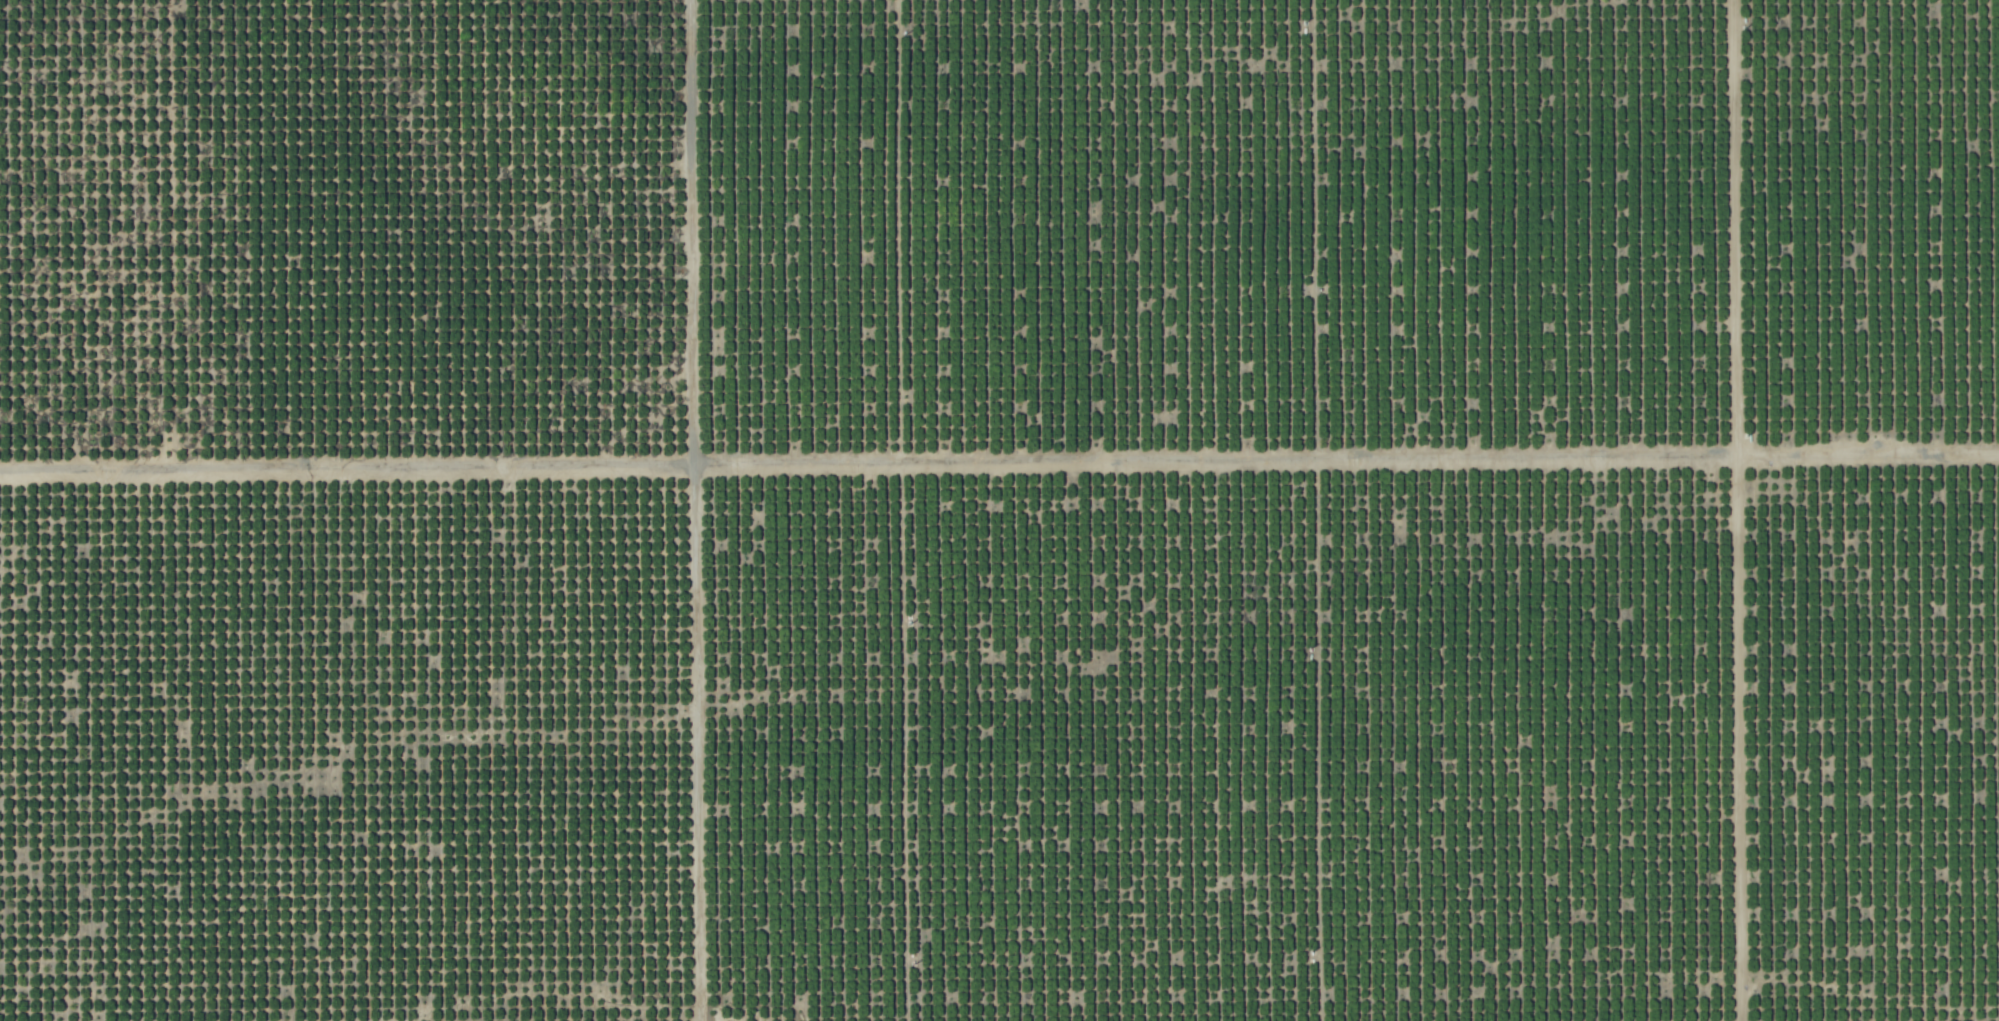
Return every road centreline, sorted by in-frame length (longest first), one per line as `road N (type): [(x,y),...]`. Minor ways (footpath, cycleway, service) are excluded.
road 1 (residential): [(1104,1020),(1140,877),(1124,690),(1101,602),(959,536),(684,448),(514,377),(189,348),(93,303),(0,223)]

